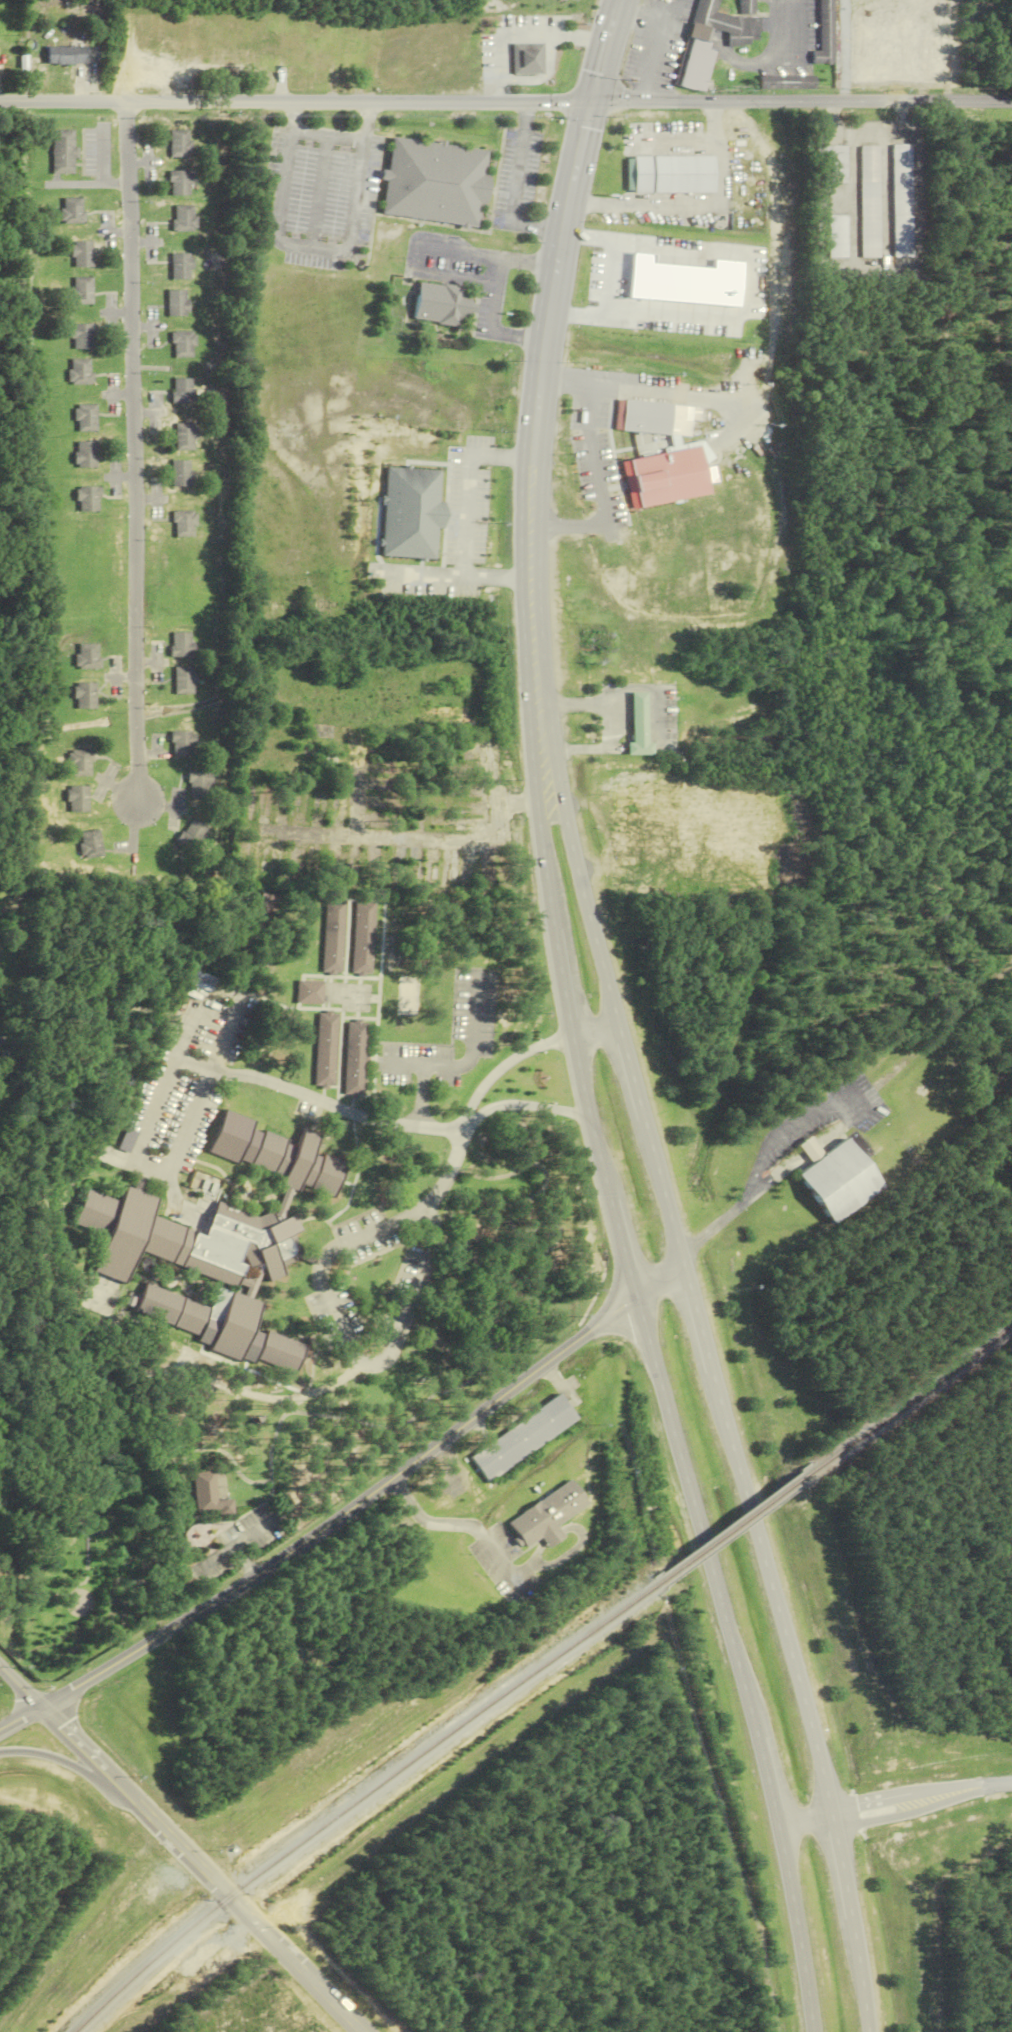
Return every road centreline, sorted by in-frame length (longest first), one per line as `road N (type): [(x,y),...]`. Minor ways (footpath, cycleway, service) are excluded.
road 1 (tertiary): [(1011,102),(0,101)]
road 2 (tertiary): [(685,1273),(636,1298),(273,1565),(0,1729)]
road 3 (residential): [(136,801),(125,100)]
road 4 (primary): [(685,1273),(586,917),(548,720)]
road 5 (primary): [(529,721),(557,959),(602,1173)]
road 6 (primary): [(624,0),(572,206),(538,432)]
road 7 (primary): [(833,1814),(721,1402)]
road 8 (primary): [(636,1298),(749,1692)]
road 9 (secondary): [(89,1756),(361,2031)]
road 10 (residential): [(487,751),(487,844),(257,829)]
road 11 (primary): [(538,432),(524,458),(522,491),(529,721)]
road 12 (primary): [(548,720),(538,432)]
road 13 (primary): [(779,1826),(812,2031)]
road 14 (primary): [(858,1956),(833,1814)]
road 15 (primary): [(749,1692),(779,1826)]
road 16 (primary): [(721,1402),(685,1273)]
road 17 (primary): [(602,1173),(636,1298)]

